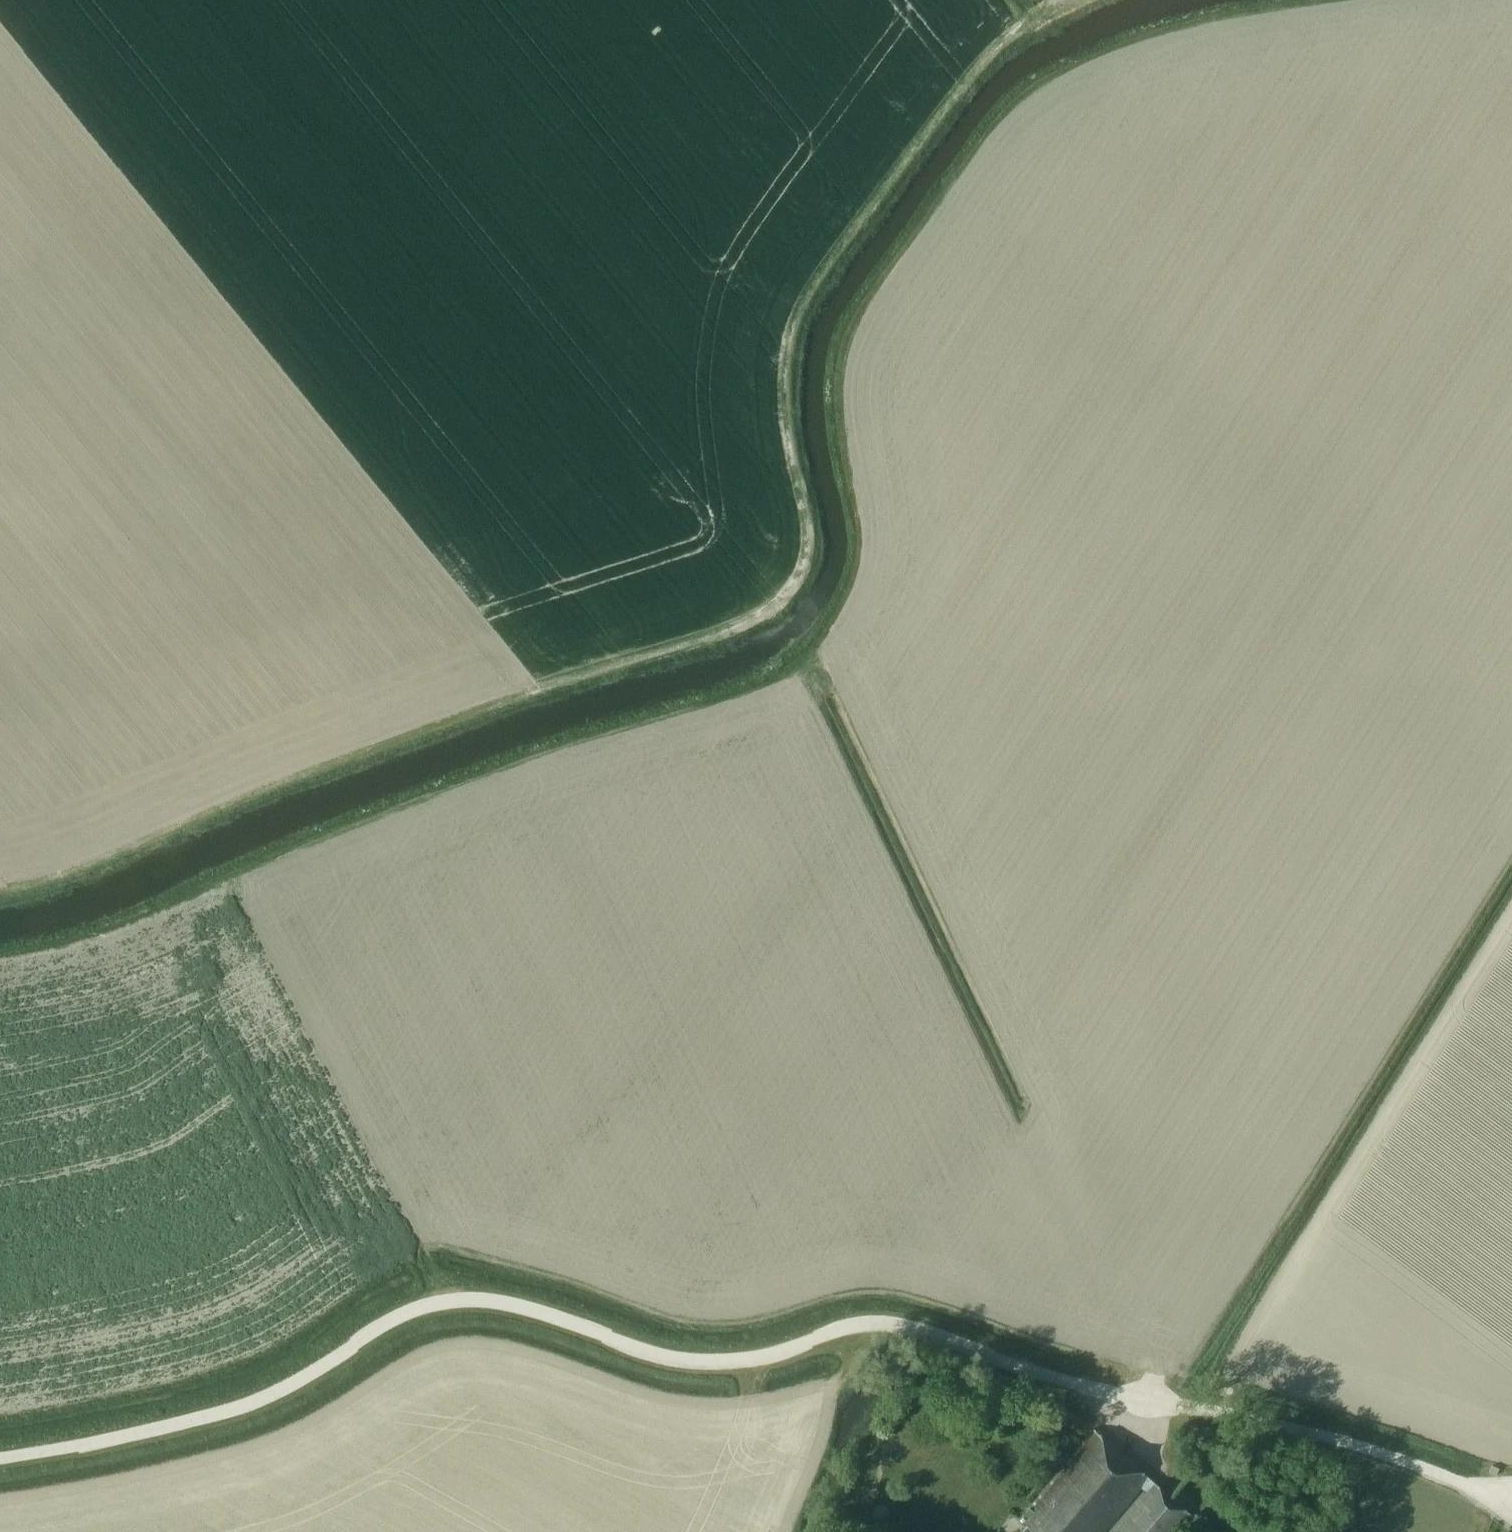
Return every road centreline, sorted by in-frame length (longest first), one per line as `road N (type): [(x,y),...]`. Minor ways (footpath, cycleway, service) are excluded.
road 1 (track): [(0,963),(119,935),(461,788),(777,689),(821,647),(863,576),(867,545),(845,397),(850,337),(1009,116),(1058,82),(1200,28),(1398,0)]
road 2 (unclassified): [(0,1456),(227,1411),(305,1378),(389,1318),(483,1297),(651,1352),(708,1359),(765,1354),(847,1325),(892,1322),(1109,1392),(1344,1441)]

